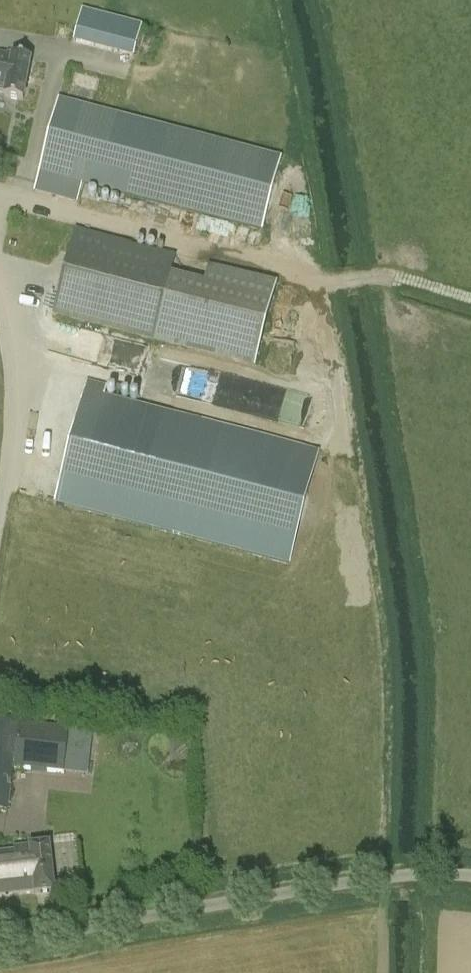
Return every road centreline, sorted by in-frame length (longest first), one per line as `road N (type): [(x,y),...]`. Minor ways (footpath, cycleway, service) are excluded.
road 1 (unclassified): [(0,939),(360,880),(470,876)]
road 2 (unclassified): [(0,512),(10,419),(0,328)]

